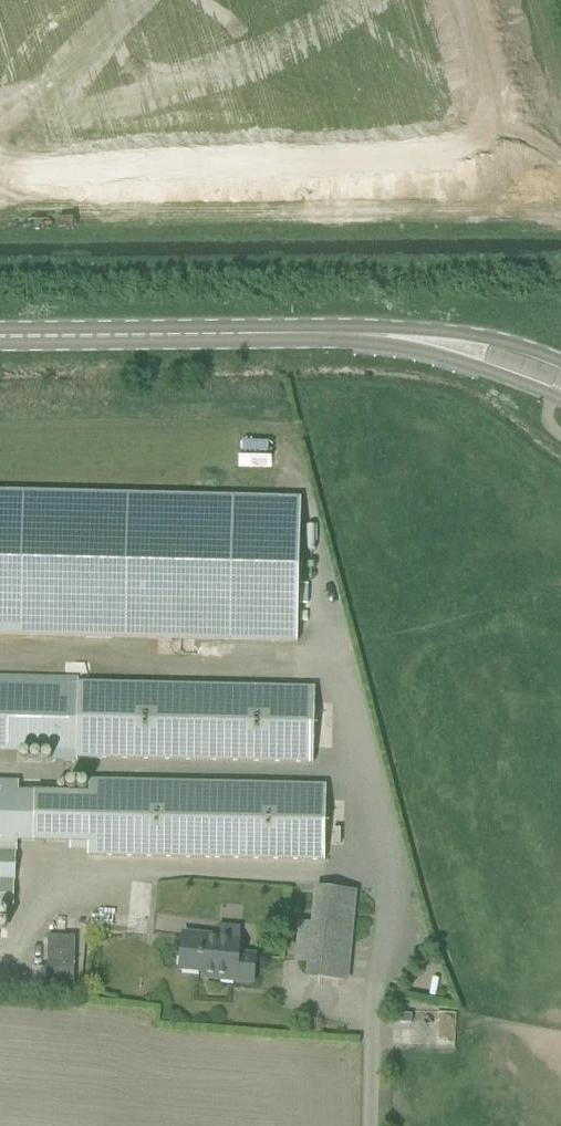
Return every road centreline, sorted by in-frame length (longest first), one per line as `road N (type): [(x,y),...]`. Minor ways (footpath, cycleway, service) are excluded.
road 1 (secondary): [(0,338),(418,342)]
road 2 (secondary): [(418,342),(560,401)]
road 3 (secondary): [(560,363),(479,339),(418,342)]

